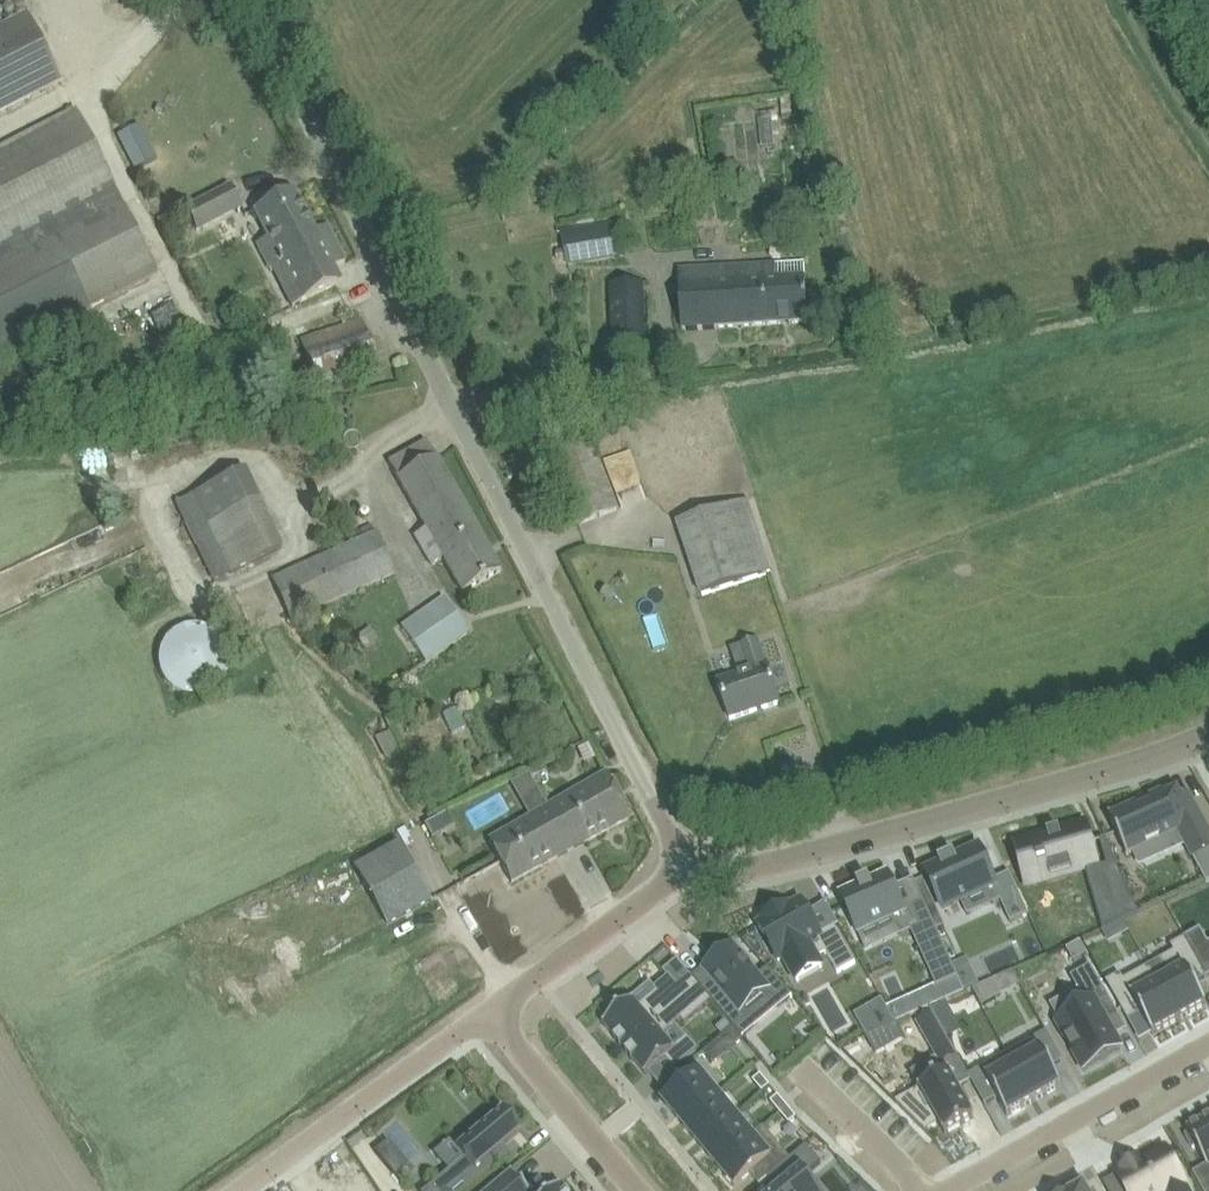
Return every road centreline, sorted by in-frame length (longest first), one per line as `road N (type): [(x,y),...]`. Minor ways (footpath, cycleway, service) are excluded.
road 1 (unclassified): [(615,727),(252,0)]
road 2 (unclassified): [(688,858),(764,858),(1179,740),(1208,724)]
road 3 (unclassified): [(231,1190),(487,1013)]
road 4 (residential): [(969,1190),(1208,1058)]
road 5 (unclassified): [(487,1013),(688,858)]
road 6 (residential): [(487,1013),(633,1190)]
road 7 (unclassified): [(615,727),(688,858)]

